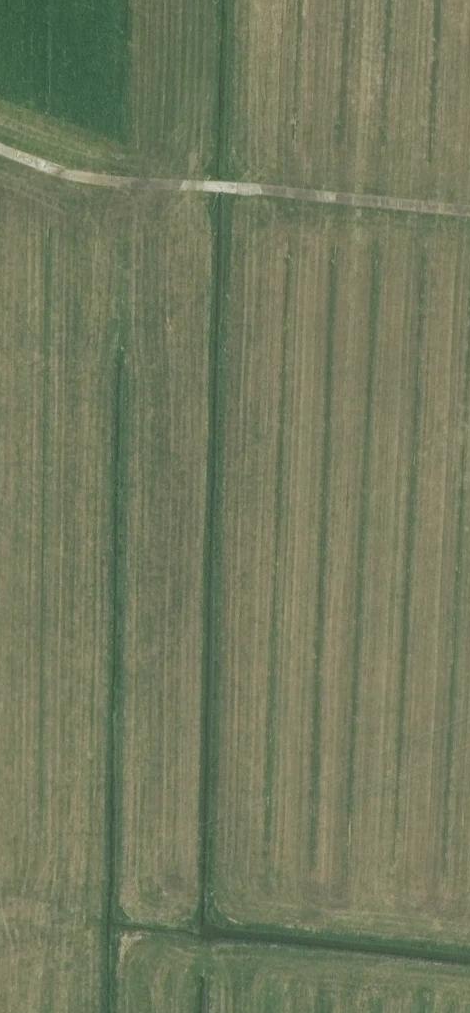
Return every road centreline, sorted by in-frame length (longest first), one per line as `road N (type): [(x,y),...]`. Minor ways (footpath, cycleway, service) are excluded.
road 1 (track): [(469,212),(74,180),(0,151)]

